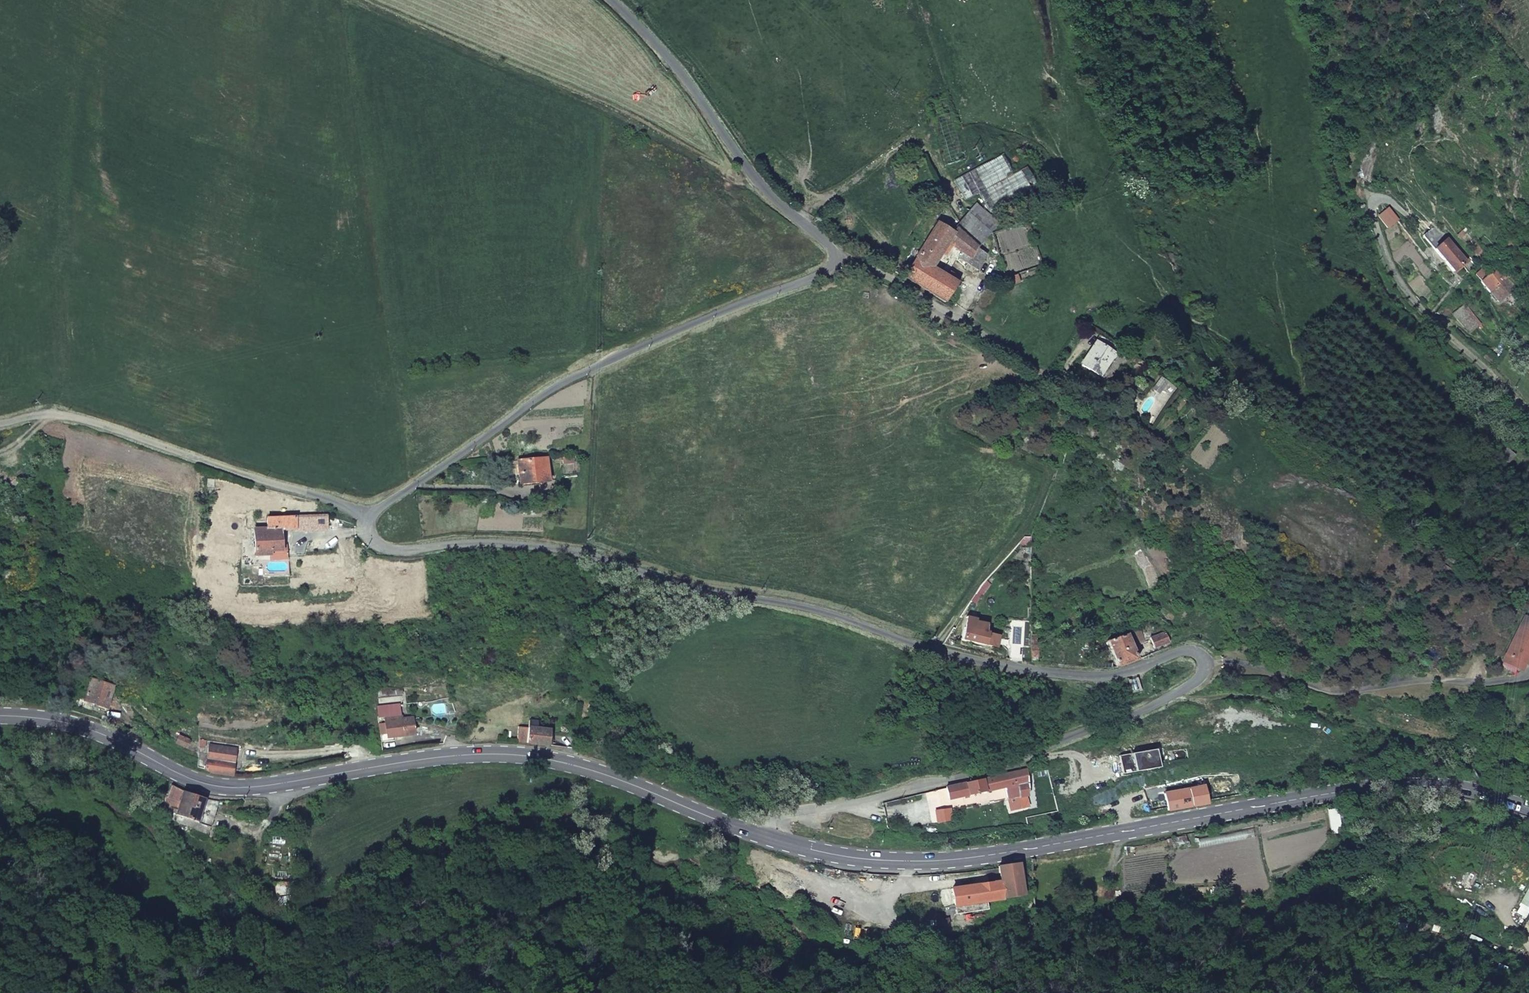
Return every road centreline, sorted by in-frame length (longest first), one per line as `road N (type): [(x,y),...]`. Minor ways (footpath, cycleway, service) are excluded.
road 1 (unclassified): [(371,511),(366,526),(378,545),(495,541),(604,556),(1014,668),(1118,673),(1191,645),(1209,654),(1204,671),(1162,700),(1062,734),(1011,765),(777,817),(763,836)]
road 2 (unclassified): [(611,0),(693,87),(754,177),(836,263),(552,386),(371,511)]
road 3 (primary): [(0,716),(87,728),(220,787),(458,756),(539,758),(763,836)]
road 4 (primary): [(763,836),(843,857),(948,860),(1387,784),(1456,786),(1528,807)]
road 5 (track): [(1040,372),(1040,379),(948,413),(953,424),(1046,476),(1022,529),(937,649)]
road 6 (unclassified): [(371,511),(60,414),(0,416)]
road 7 (unclassified): [(1528,412),(1403,282),(1373,208),(1388,199),(1406,213)]

